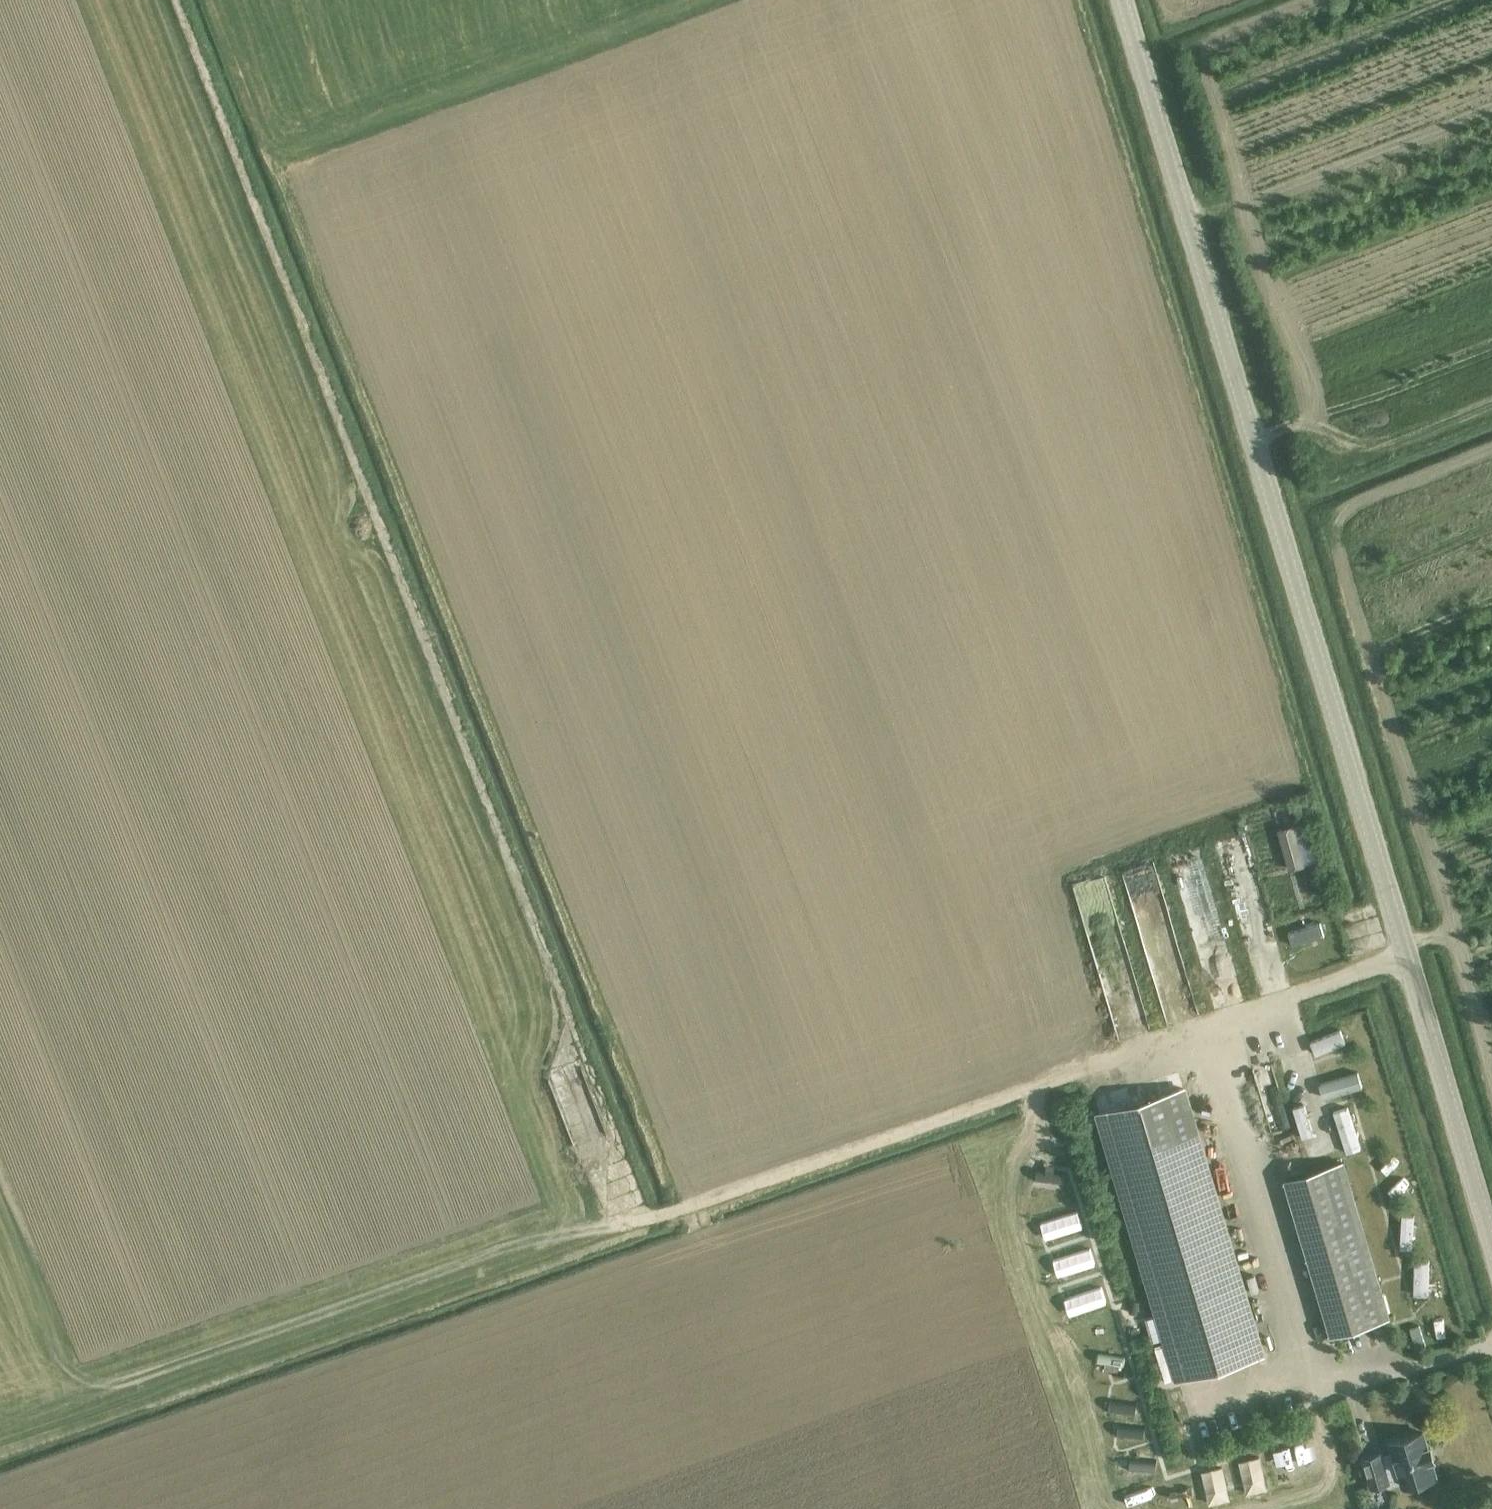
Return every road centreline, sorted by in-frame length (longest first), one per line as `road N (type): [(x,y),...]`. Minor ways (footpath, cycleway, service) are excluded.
road 1 (unclassified): [(1491,1243),(1125,0)]

